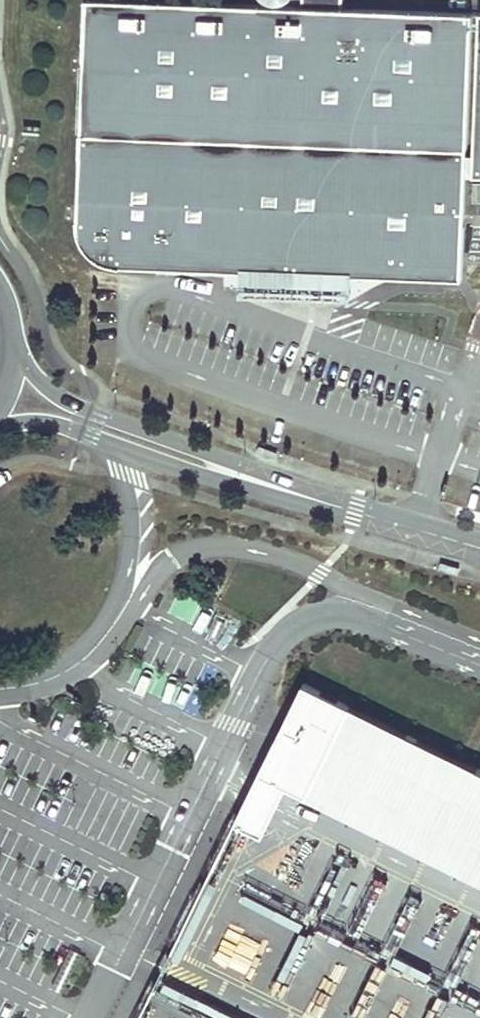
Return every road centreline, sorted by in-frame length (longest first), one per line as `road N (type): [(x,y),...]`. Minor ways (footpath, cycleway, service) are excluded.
road 1 (unclassified): [(416,530),(91,412),(54,395),(5,347)]
road 2 (unclassified): [(0,425),(46,423),(210,481),(416,530)]

